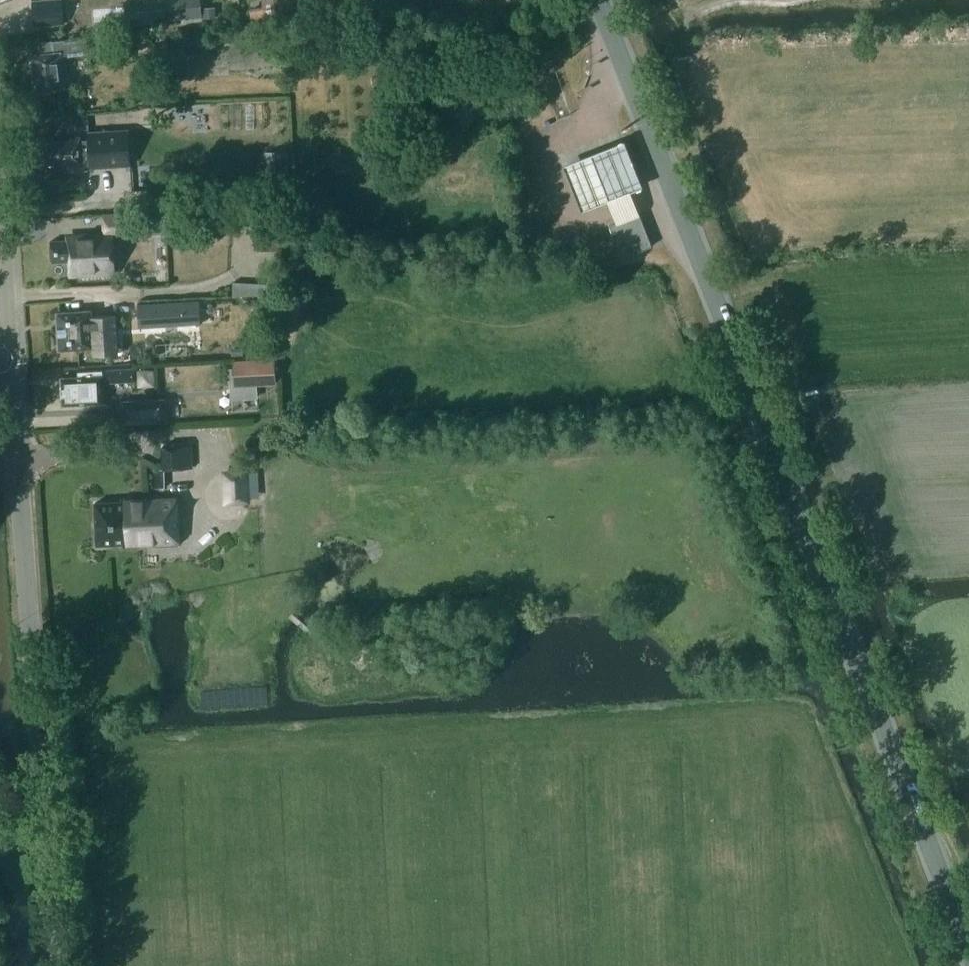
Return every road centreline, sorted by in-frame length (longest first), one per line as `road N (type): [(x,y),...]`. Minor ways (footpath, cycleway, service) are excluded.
road 1 (primary): [(968,950),(600,0)]
road 2 (tertiary): [(50,965),(33,879),(10,358)]
road 3 (tertiary): [(10,358),(0,201)]

